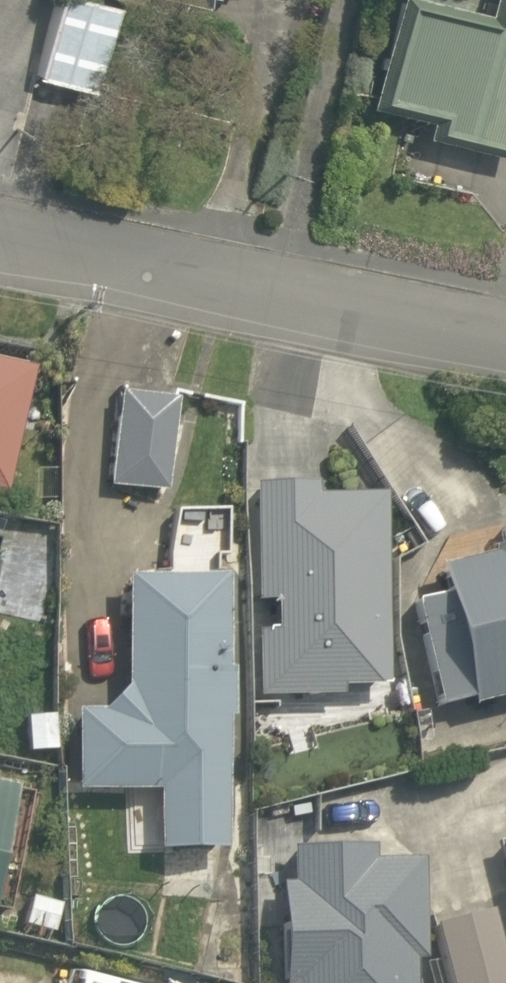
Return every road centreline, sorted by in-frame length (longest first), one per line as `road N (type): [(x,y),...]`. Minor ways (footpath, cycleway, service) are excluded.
road 1 (residential): [(0,240),(505,344)]

